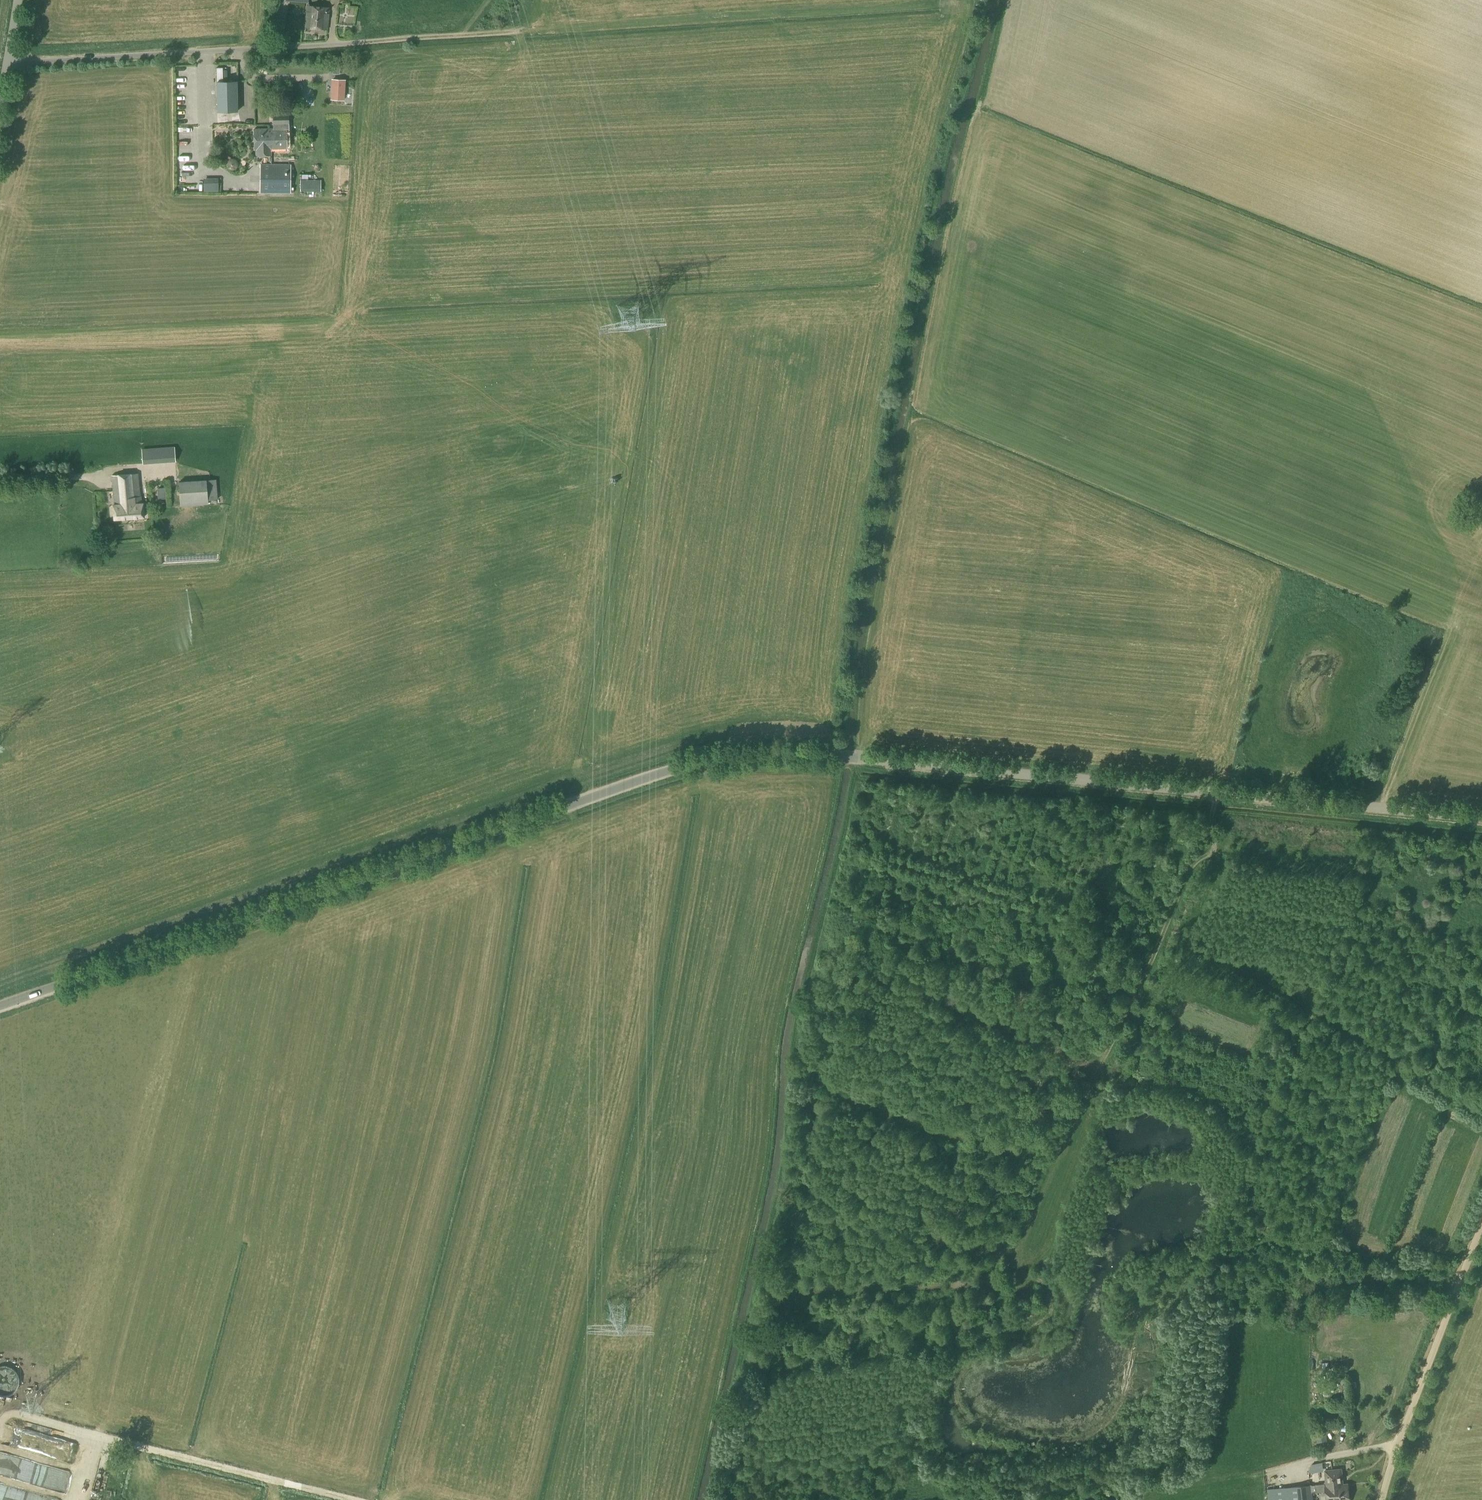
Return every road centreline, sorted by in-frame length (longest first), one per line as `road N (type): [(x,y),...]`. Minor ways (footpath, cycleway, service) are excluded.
road 1 (tertiary): [(0,1004),(663,771),(742,756),(845,758)]
road 2 (tertiary): [(1481,819),(845,758)]
road 3 (unclassified): [(7,64),(461,35)]
road 4 (unclassified): [(1385,1499),(1481,1228)]

